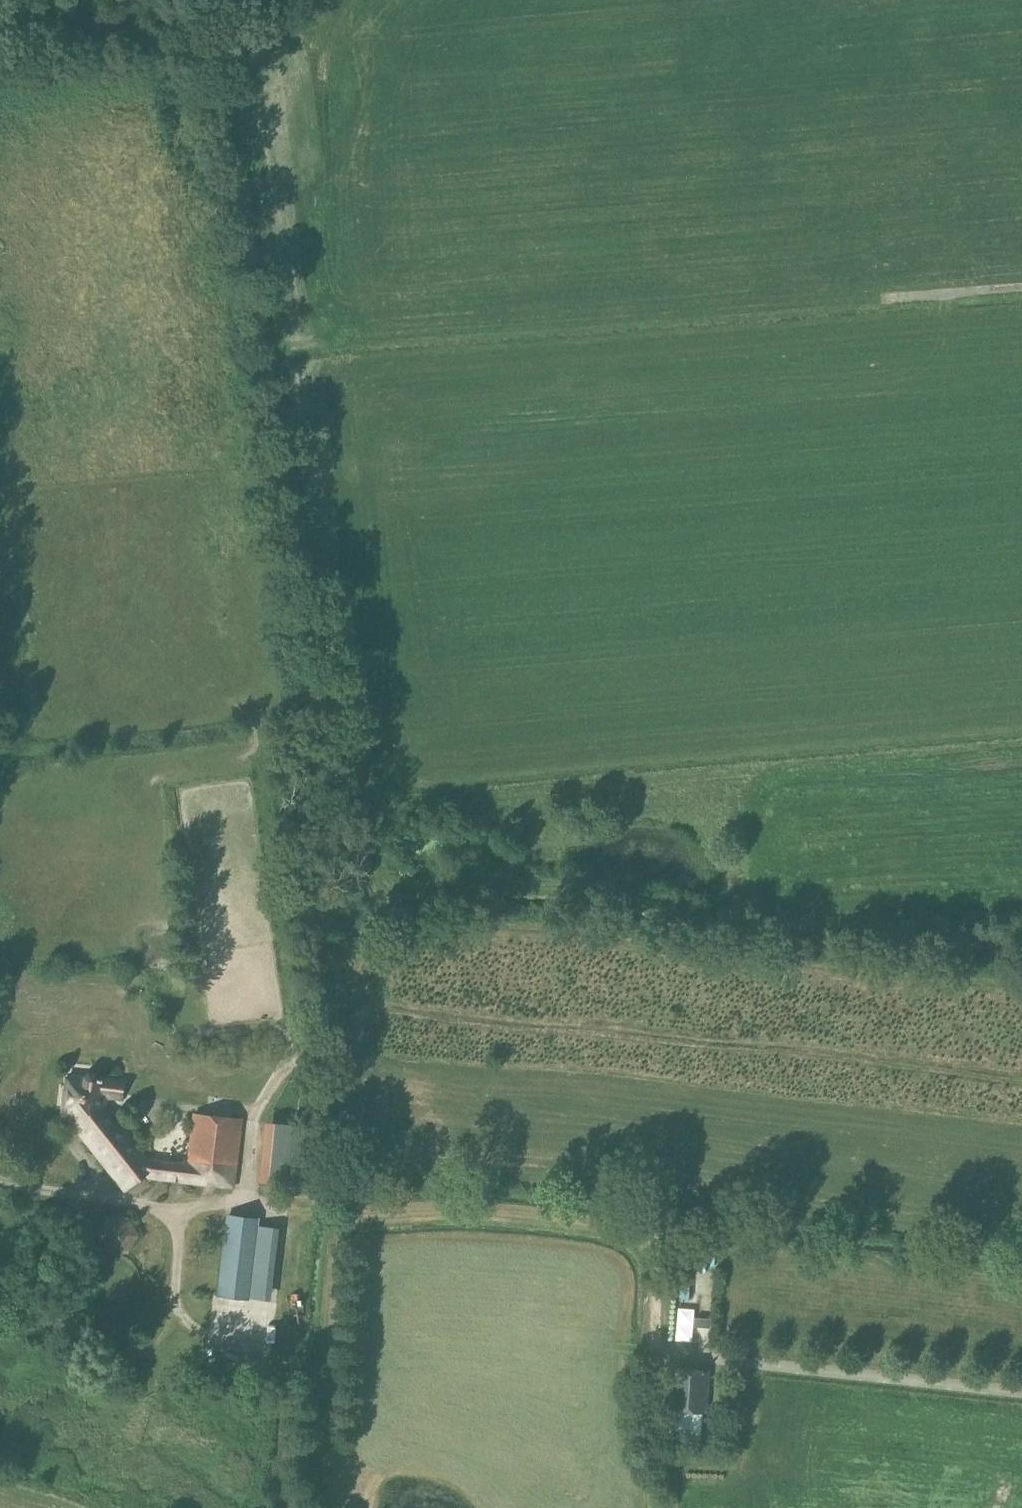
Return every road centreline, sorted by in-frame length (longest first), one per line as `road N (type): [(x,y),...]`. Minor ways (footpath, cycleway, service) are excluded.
road 1 (track): [(1021,1392),(654,1347),(653,1233),(478,1212),(299,1216),(210,1205),(155,1208),(0,1180)]
road 2 (track): [(892,299),(1021,289)]

